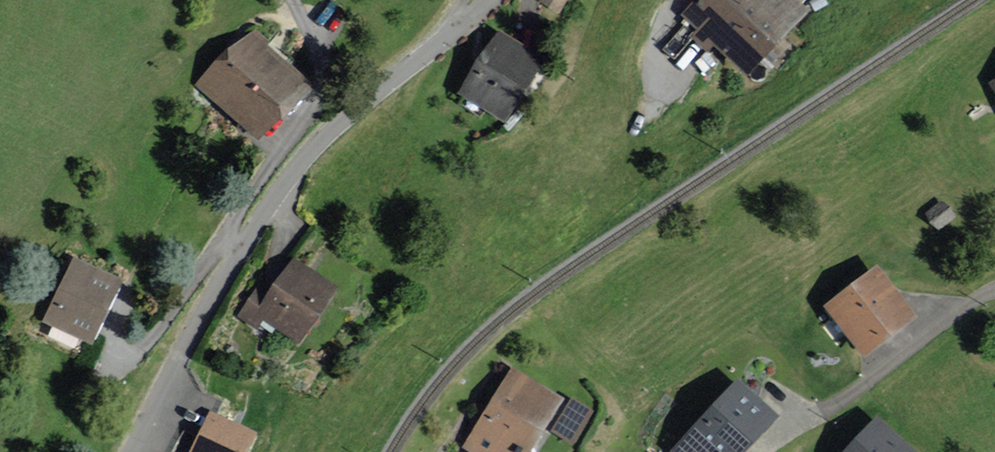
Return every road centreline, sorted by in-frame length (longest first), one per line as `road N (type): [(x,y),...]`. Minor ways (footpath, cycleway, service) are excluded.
road 1 (residential): [(241,248),(312,149),(489,0)]
road 2 (residential): [(241,248),(228,241),(239,209),(317,100),(321,70),(295,0)]
road 3 (residential): [(137,451),(241,248)]

